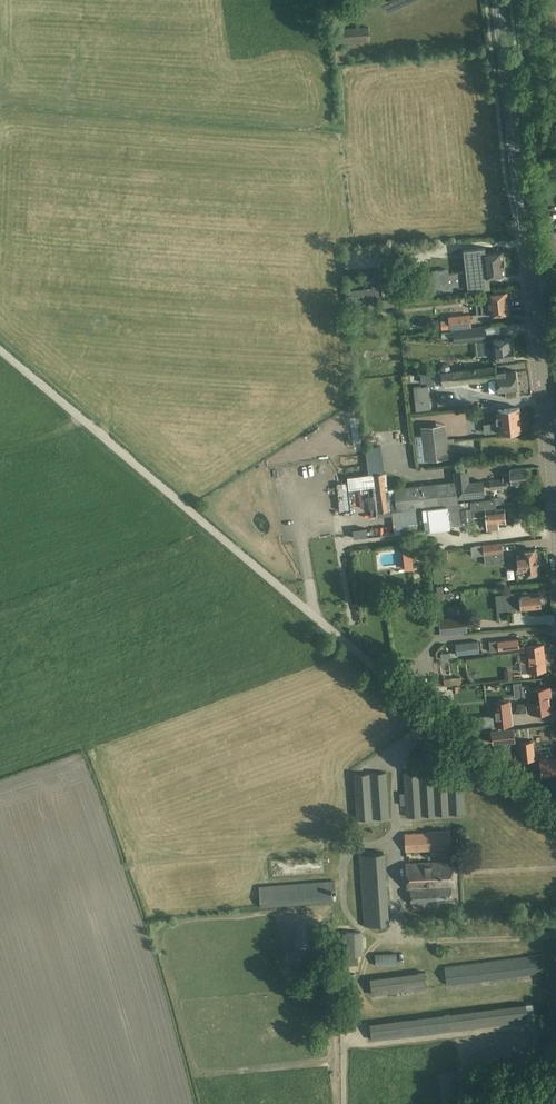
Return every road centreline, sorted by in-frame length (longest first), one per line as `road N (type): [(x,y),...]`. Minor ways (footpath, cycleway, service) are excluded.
road 1 (secondary): [(555,522),(499,0)]

